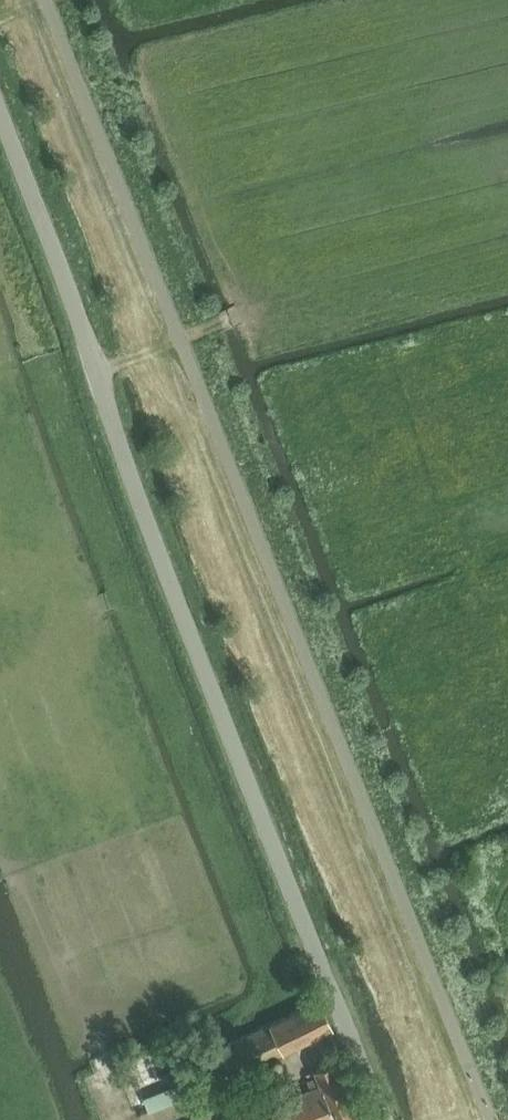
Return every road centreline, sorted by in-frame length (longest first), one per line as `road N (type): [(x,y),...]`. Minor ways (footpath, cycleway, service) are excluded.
road 1 (unclassified): [(385,1119),(0,123)]

